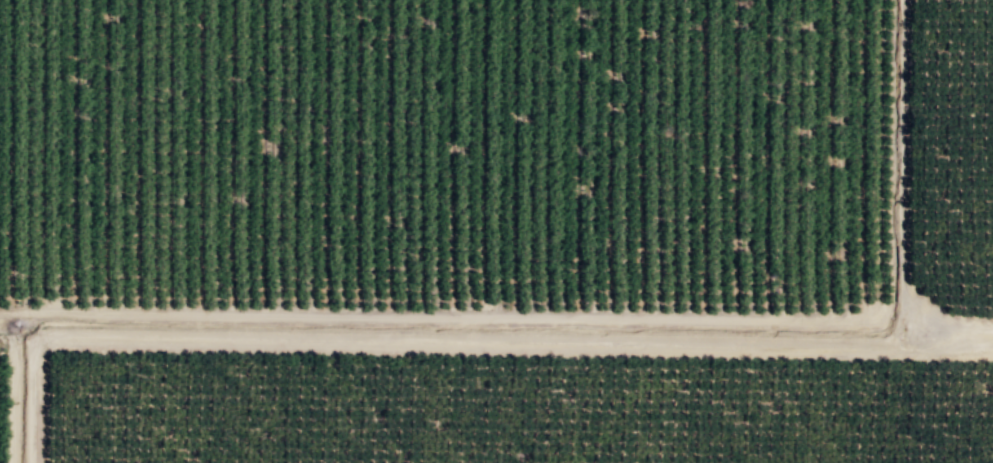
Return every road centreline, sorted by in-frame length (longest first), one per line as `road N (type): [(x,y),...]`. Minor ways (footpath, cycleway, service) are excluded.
road 1 (track): [(0,315),(868,323),(885,305),(890,0)]
road 2 (track): [(992,334),(935,350),(69,337),(53,341),(42,366),(41,462)]
road 3 (track): [(957,340),(922,319),(905,294),(908,0)]
road 4 (track): [(14,462),(8,314)]

